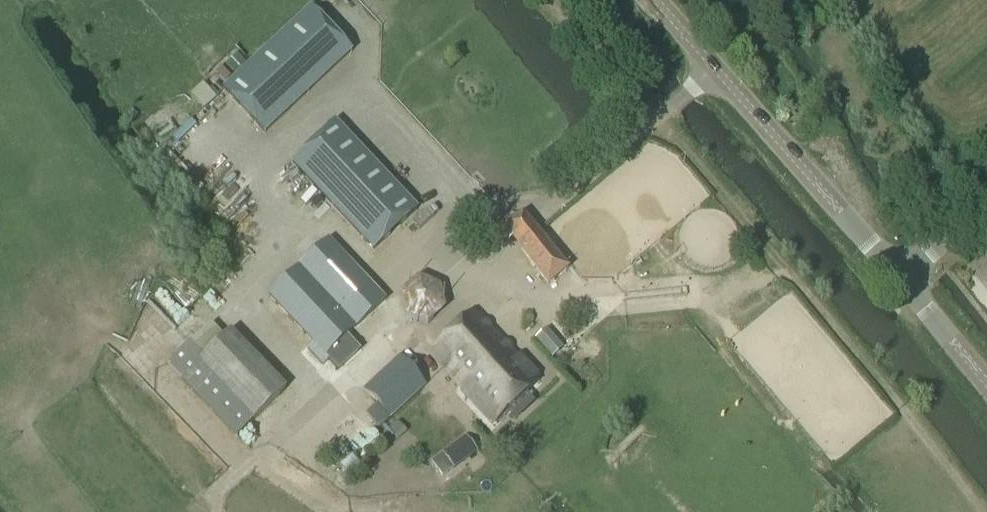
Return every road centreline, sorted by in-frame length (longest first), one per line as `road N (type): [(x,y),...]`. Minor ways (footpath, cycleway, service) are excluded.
road 1 (track): [(975,511),(807,285),(660,115)]
road 2 (tertiary): [(900,278),(660,0)]
road 3 (track): [(796,0),(960,225)]
road 4 (track): [(543,0),(647,127)]
road 5 (tertiary): [(986,384),(900,278)]

